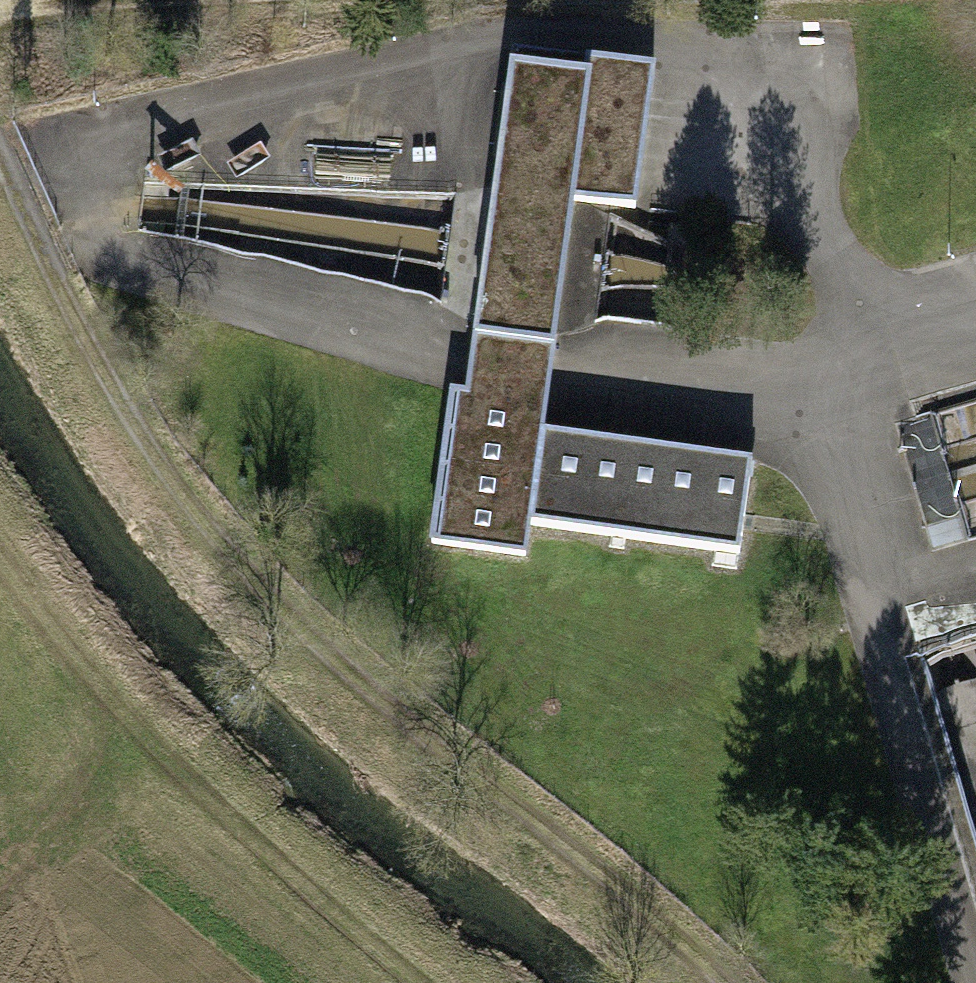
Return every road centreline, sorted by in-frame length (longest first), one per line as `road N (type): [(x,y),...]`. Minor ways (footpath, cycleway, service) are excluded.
road 1 (track): [(26,205),(172,121),(531,47),(691,59),(759,74),(825,310),(975,272)]
road 2 (track): [(735,982),(321,643),(124,393),(26,205),(0,133)]
road 3 (track): [(975,913),(825,310)]
road 4 (track): [(125,712),(417,982)]
road 5 (track): [(223,0),(0,8)]
road 6 (track): [(0,552),(125,712)]
road 7 (track): [(125,712),(0,844)]

